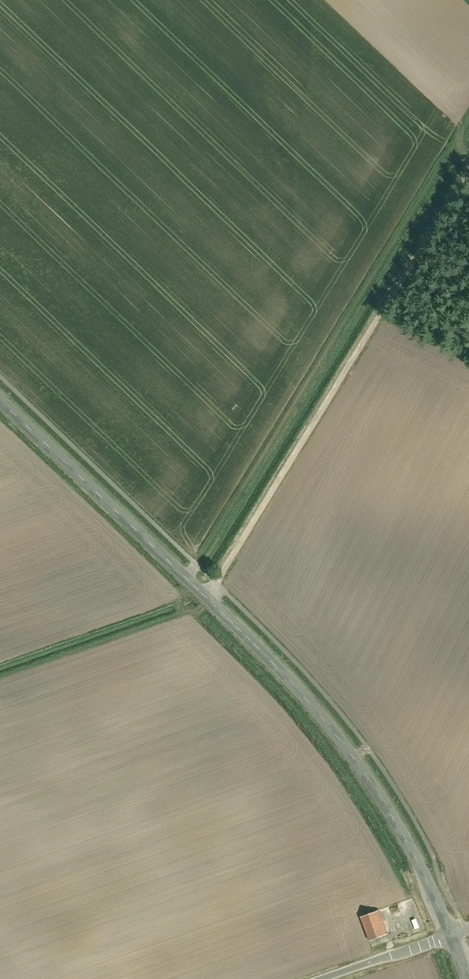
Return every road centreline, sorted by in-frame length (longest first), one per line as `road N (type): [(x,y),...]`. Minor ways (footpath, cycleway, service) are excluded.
road 1 (tertiary): [(0,401),(320,716),(407,841),(451,935)]
road 2 (track): [(468,167),(207,599)]
road 3 (residential): [(451,935),(328,978)]

